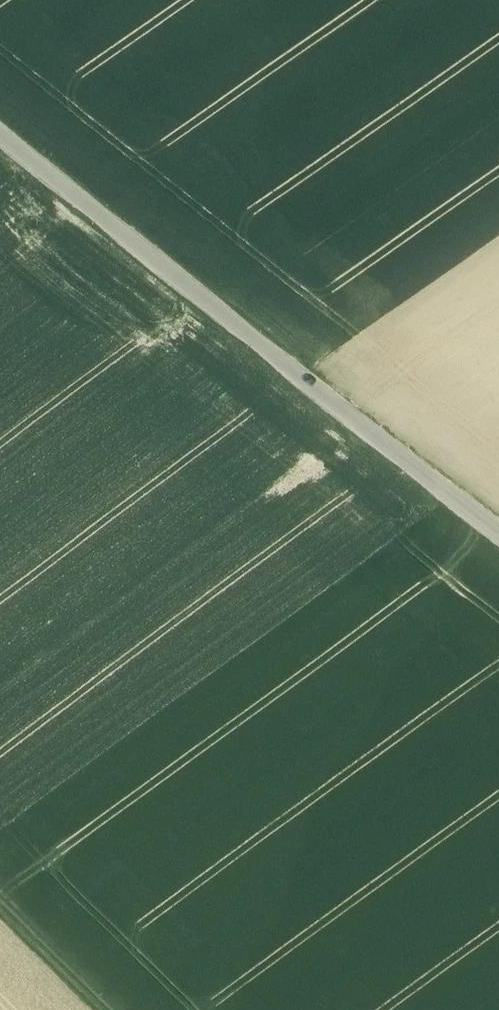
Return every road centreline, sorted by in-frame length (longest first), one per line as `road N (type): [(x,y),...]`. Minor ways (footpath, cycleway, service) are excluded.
road 1 (unclassified): [(498,531),(0,135)]
road 2 (track): [(101,1009),(0,909)]

